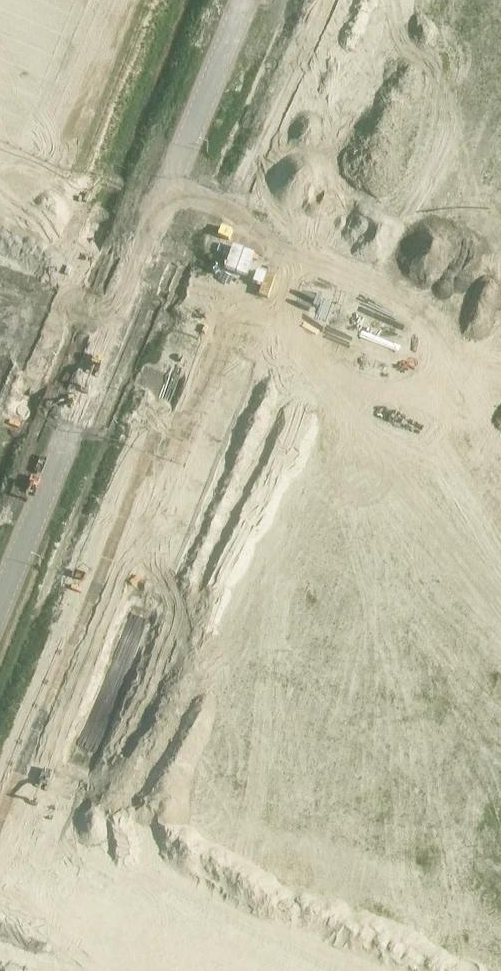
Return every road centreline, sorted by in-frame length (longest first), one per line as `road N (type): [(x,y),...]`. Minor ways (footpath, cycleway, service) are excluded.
road 1 (tertiary): [(0,593),(239,0)]

